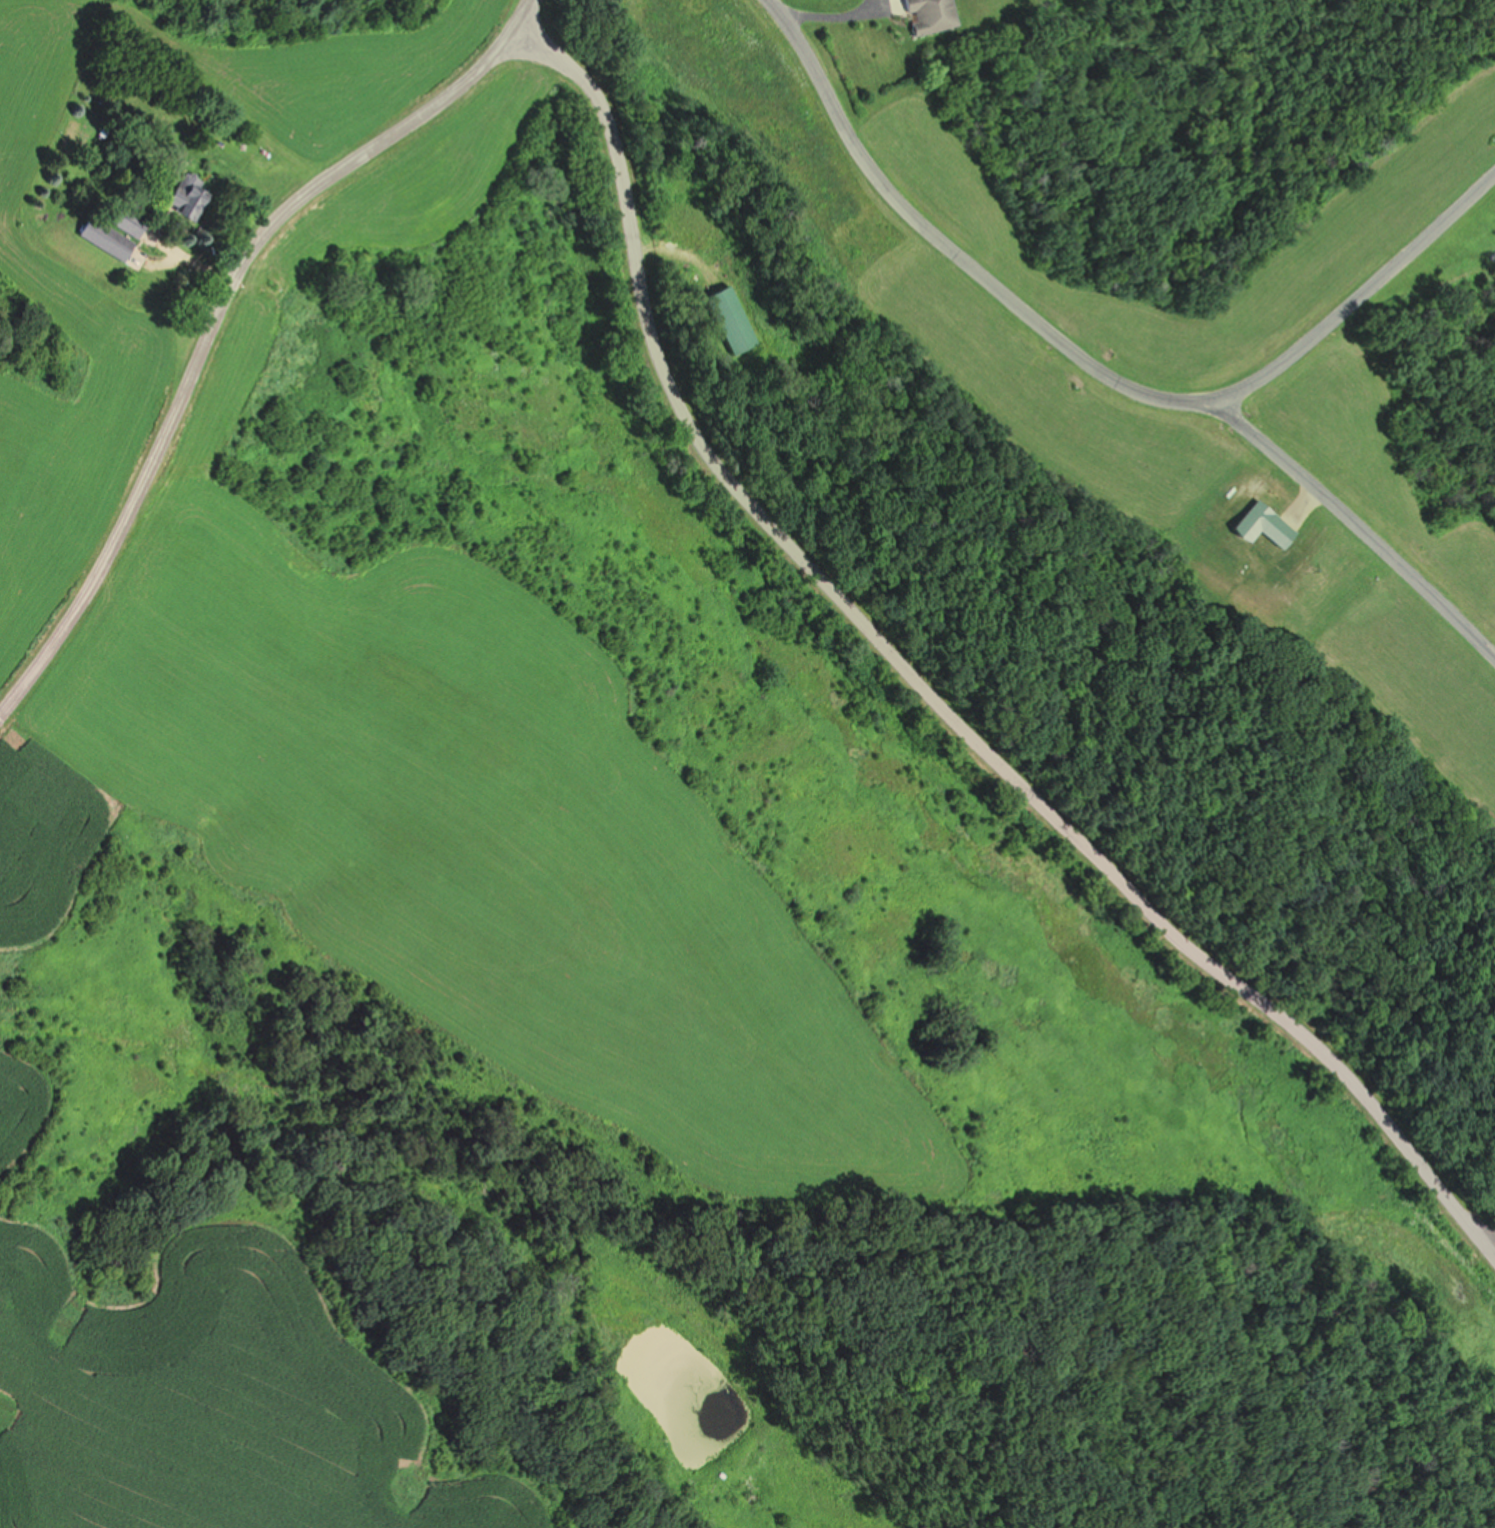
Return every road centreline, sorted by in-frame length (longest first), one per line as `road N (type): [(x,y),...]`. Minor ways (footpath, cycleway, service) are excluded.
road 1 (residential): [(1494,1249),(1355,1076),(1180,941),(982,748),(709,458),(650,347),(611,115),(595,85),(519,34)]
road 2 (residential): [(0,725),(41,674),(144,498),(273,239),(491,71),(538,0)]

